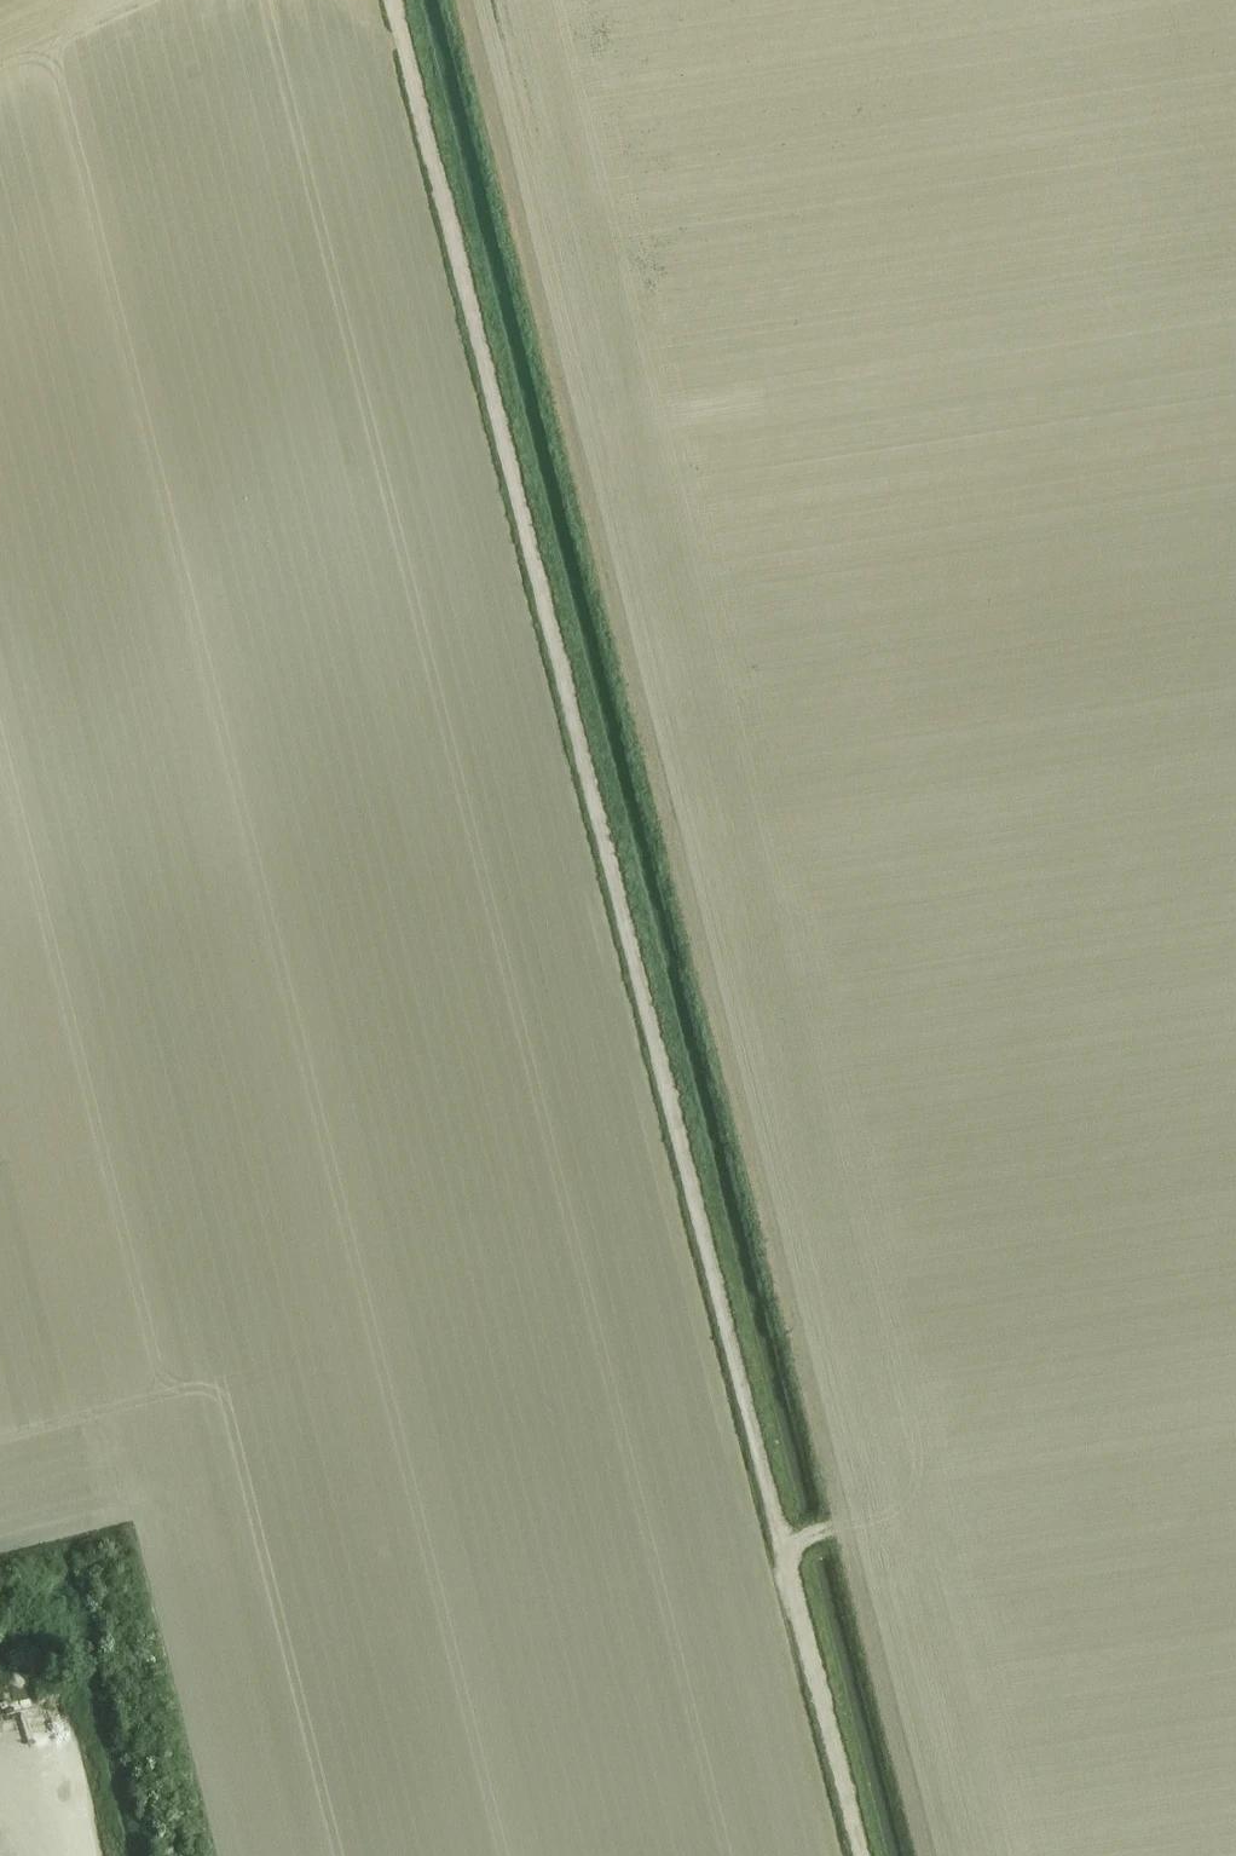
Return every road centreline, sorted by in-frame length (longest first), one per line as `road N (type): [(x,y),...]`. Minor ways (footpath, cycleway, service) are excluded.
road 1 (track): [(392,0),(862,1855)]

